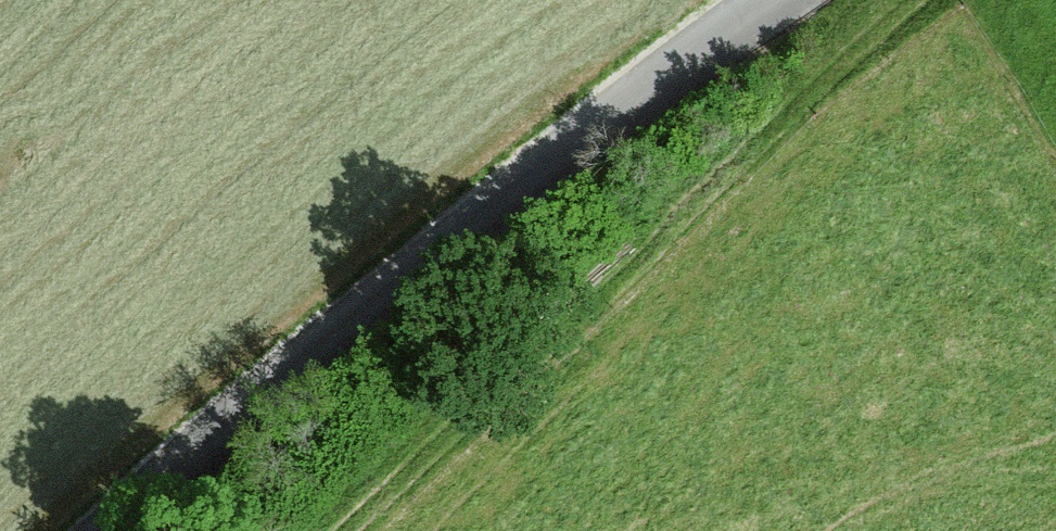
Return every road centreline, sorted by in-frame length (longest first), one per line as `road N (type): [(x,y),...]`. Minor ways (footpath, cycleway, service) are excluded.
road 1 (tertiary): [(98,530),(412,267),(771,0)]
road 2 (track): [(347,530),(418,451),(907,0)]

